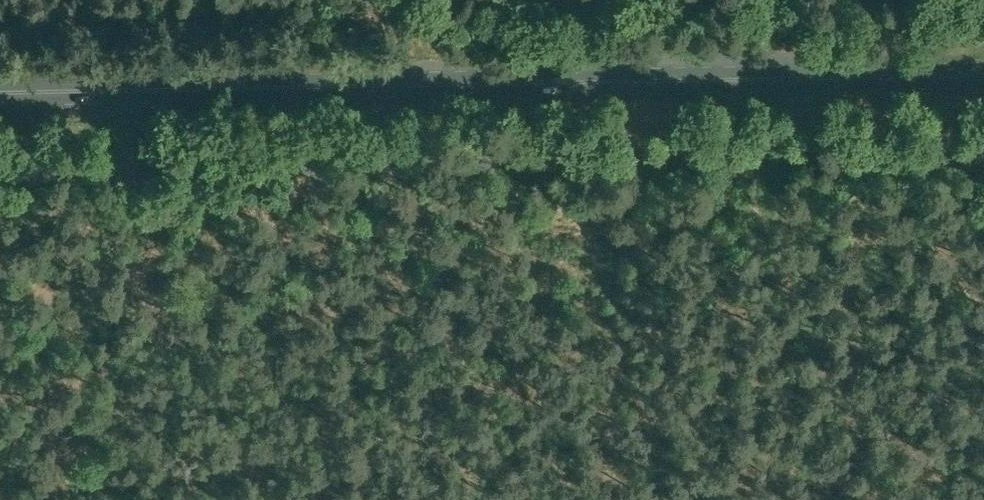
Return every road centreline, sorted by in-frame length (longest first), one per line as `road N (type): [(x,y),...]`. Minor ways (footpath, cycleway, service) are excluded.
road 1 (primary): [(0,93),(983,73)]
road 2 (unclassified): [(983,134),(0,149)]

